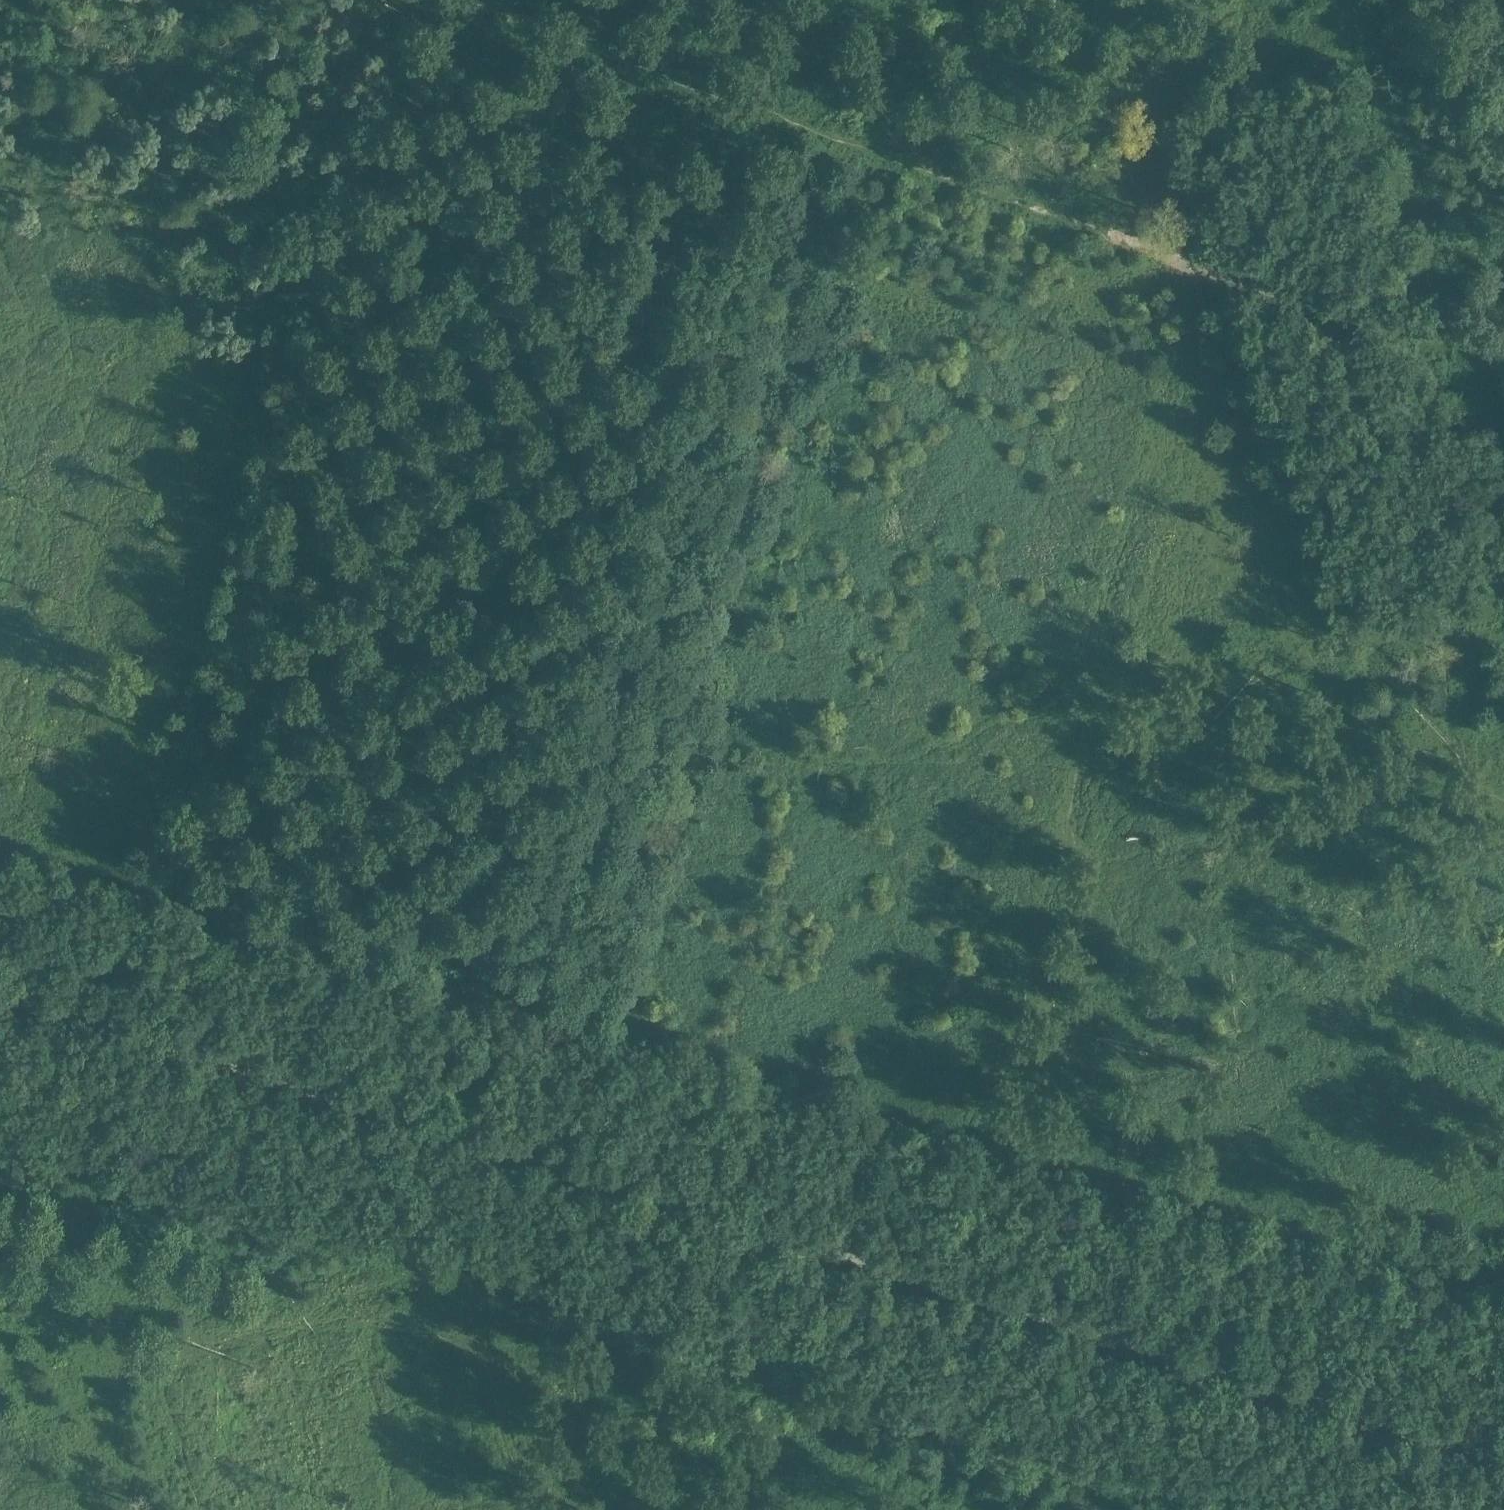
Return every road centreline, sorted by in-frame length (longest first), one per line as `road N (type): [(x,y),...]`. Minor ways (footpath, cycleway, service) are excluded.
road 1 (track): [(1503,372),(449,0)]

